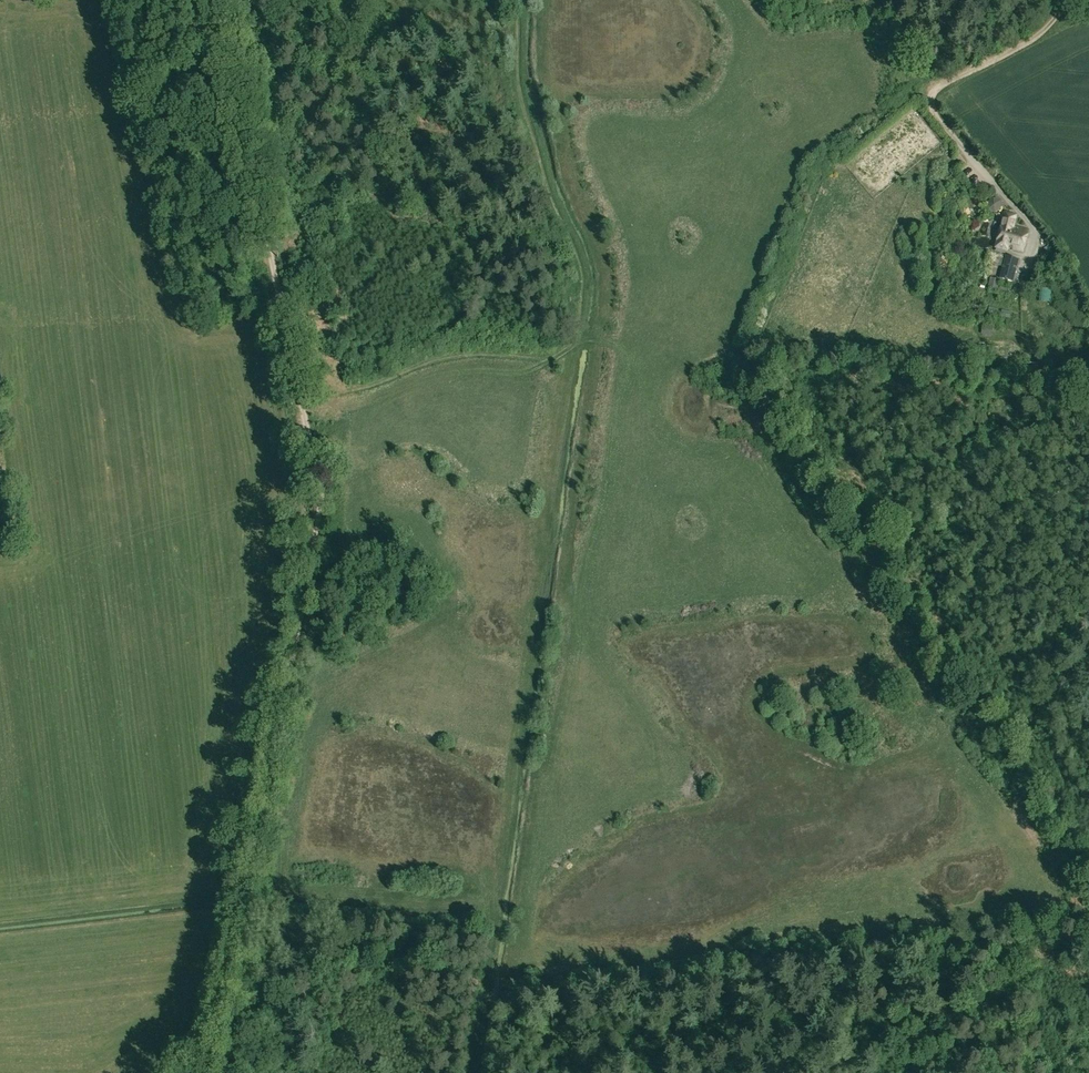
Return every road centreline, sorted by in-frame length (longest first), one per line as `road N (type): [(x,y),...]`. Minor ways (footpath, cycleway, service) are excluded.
road 1 (track): [(299,392),(316,534),(212,1072)]
road 2 (track): [(219,0),(299,392)]

